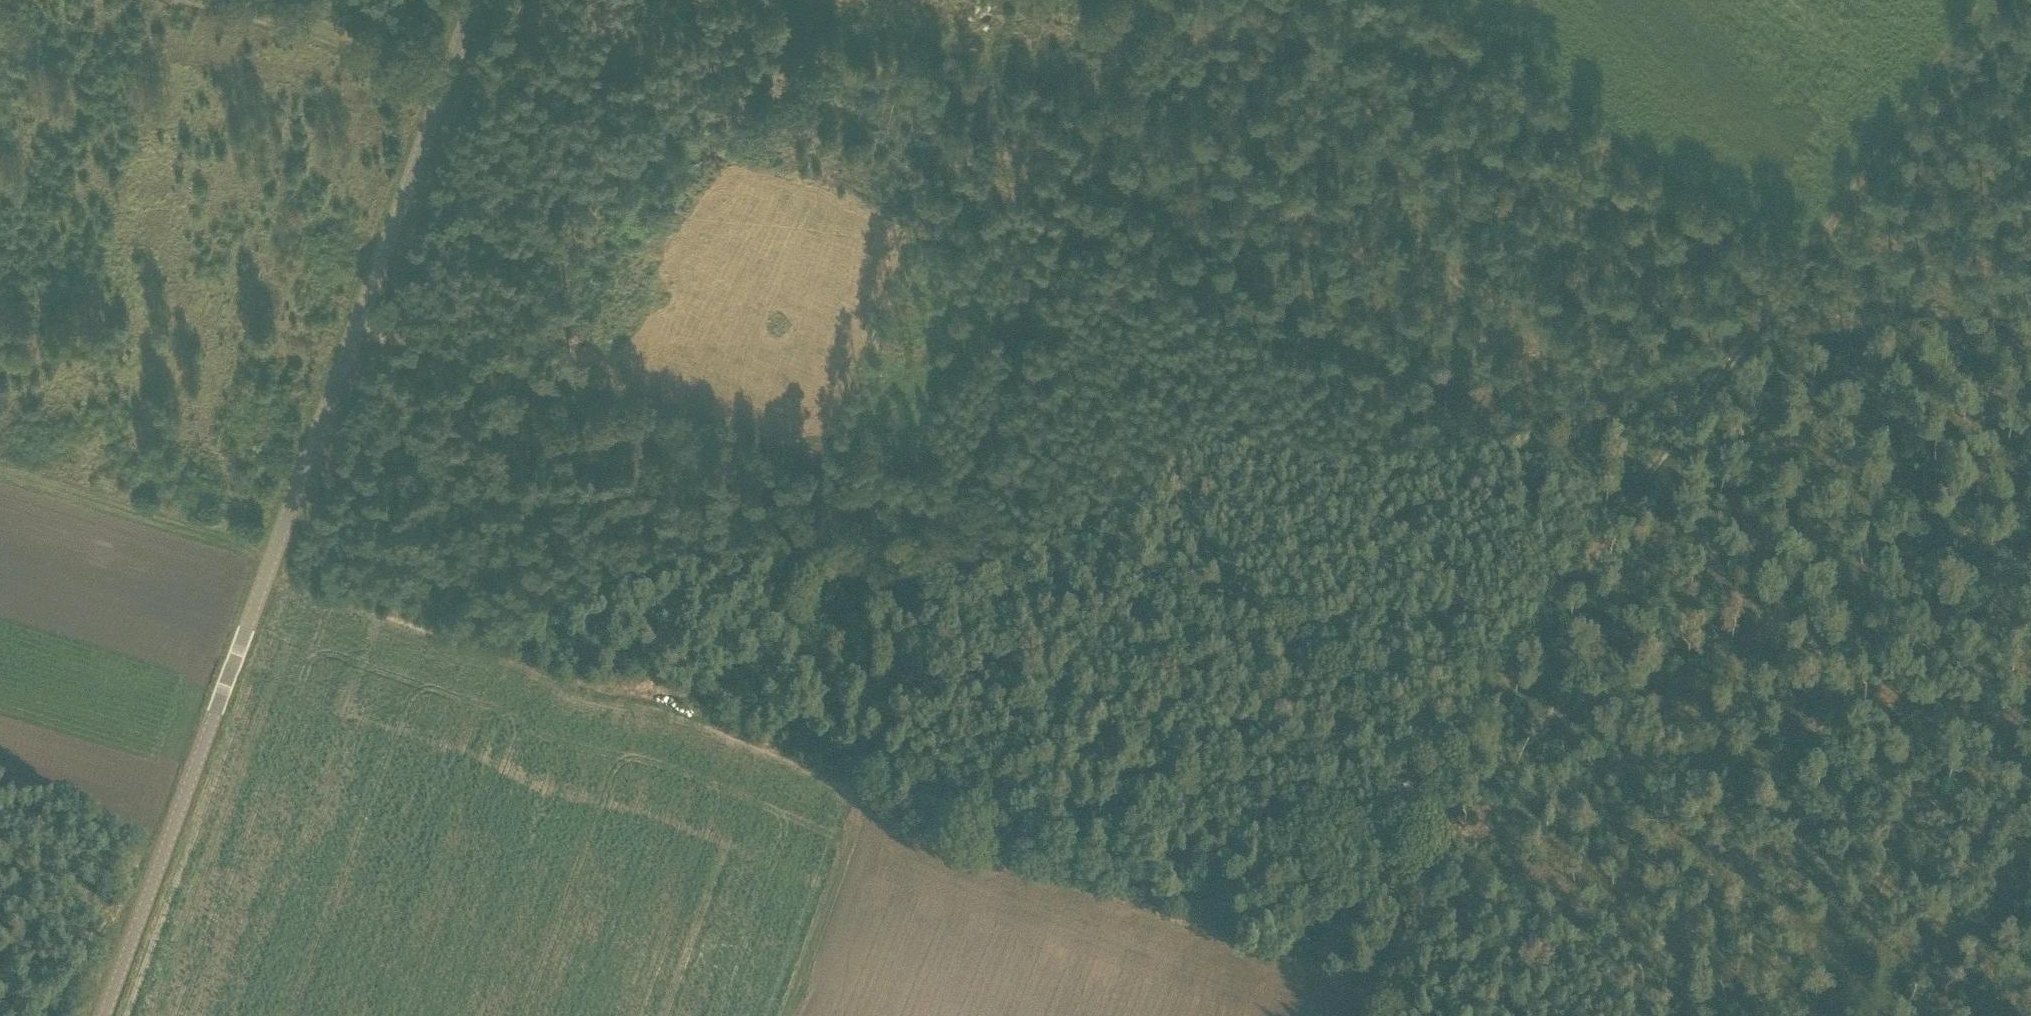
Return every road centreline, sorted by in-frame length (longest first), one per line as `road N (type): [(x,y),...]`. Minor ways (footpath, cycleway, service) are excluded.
road 1 (unclassified): [(103,1015),(472,0)]
road 2 (track): [(1064,223),(778,1015)]
road 3 (track): [(269,559),(292,580),(550,673),(558,711),(614,730),(654,711),(862,786)]
road 4 (track): [(1626,504),(1979,0)]
road 5 (track): [(1379,1015),(1495,715),(1626,504)]
road 6 (track): [(449,65),(184,0)]
road 7 (track): [(1150,0),(1064,223)]

